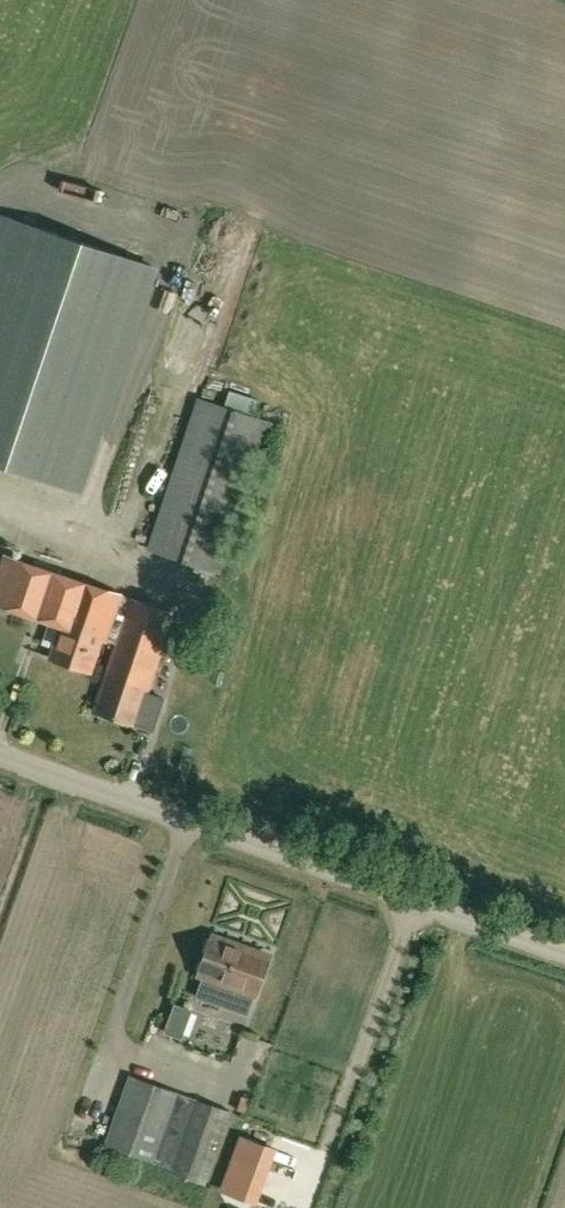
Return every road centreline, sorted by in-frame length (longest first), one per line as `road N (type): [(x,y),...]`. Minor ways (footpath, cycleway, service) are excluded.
road 1 (unclassified): [(564,951),(0,755)]

